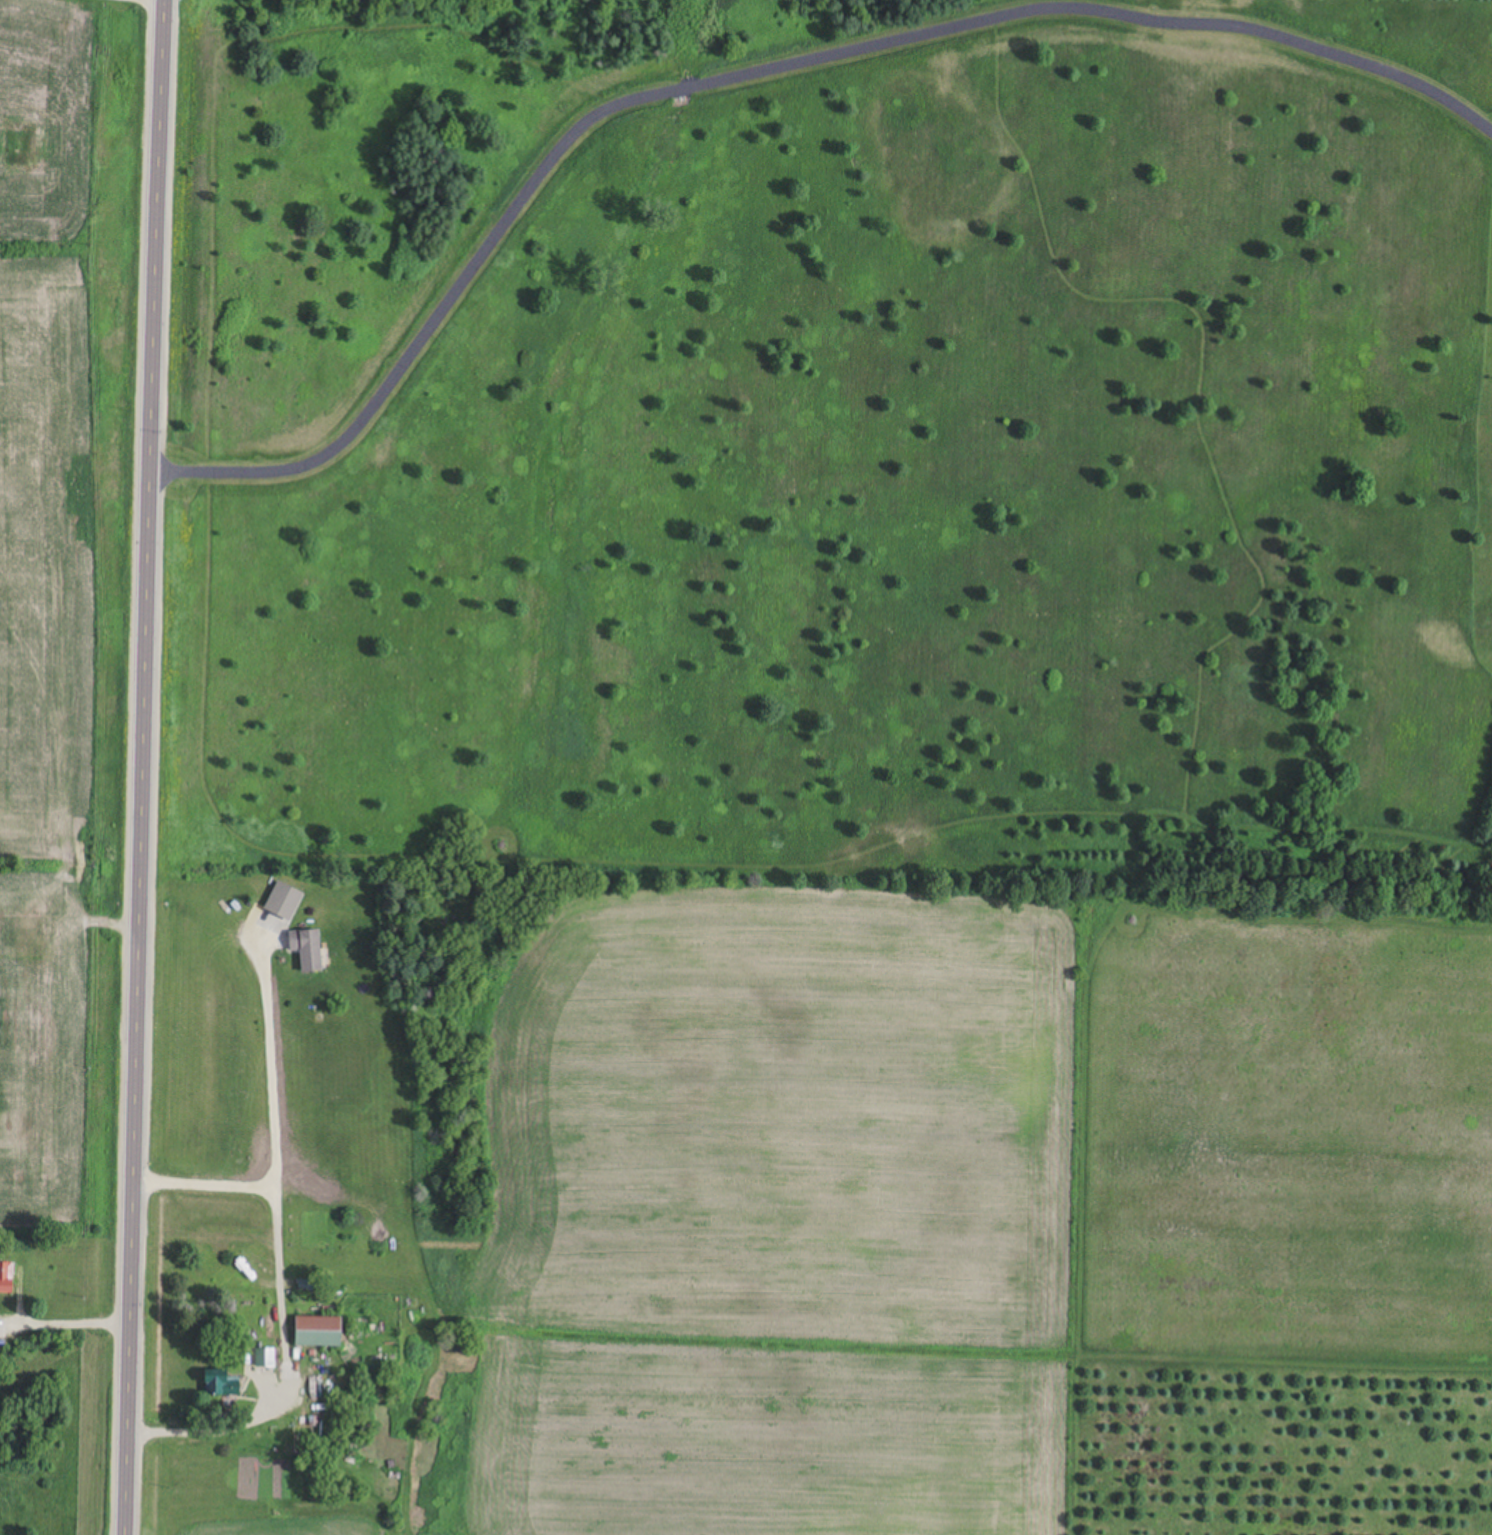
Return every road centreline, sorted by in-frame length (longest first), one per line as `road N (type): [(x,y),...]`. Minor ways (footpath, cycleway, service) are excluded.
road 1 (residential): [(1491,132),(1445,99),(1261,34),(1075,8),(1020,13),(617,105),(582,124),(346,440),(282,472),(152,475)]
road 2 (trunk): [(124,1534),(167,0)]
road 3 (residential): [(264,953),(275,1193),(133,1184)]
road 4 (residential): [(264,1414),(235,1430),(194,1436),(127,1434)]

